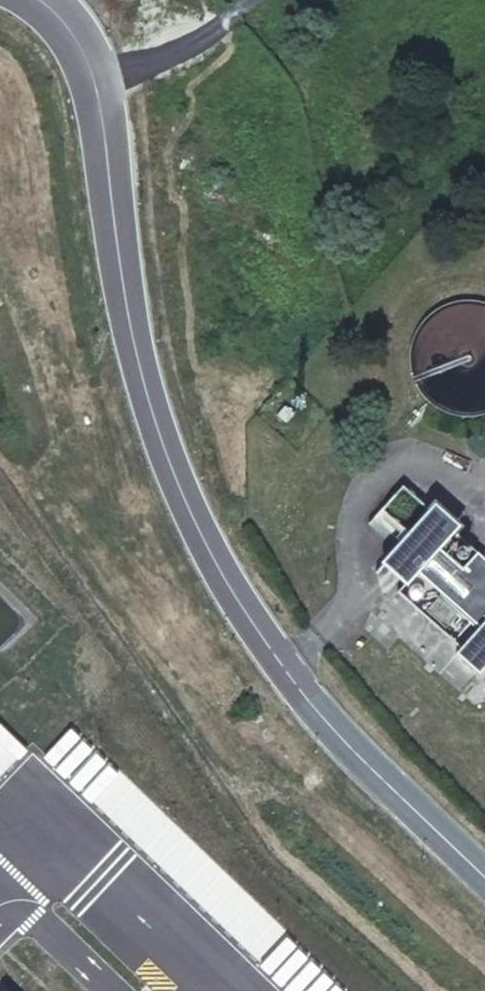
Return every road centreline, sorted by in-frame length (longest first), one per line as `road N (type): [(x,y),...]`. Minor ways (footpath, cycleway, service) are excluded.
road 1 (unclassified): [(484,878),(304,690),(248,617),(164,444),(128,285),(103,92),(79,37),(58,10),(39,0)]
road 2 (track): [(37,499),(161,727),(230,794),(416,810)]
road 3 (track): [(247,0),(207,40),(103,92)]

